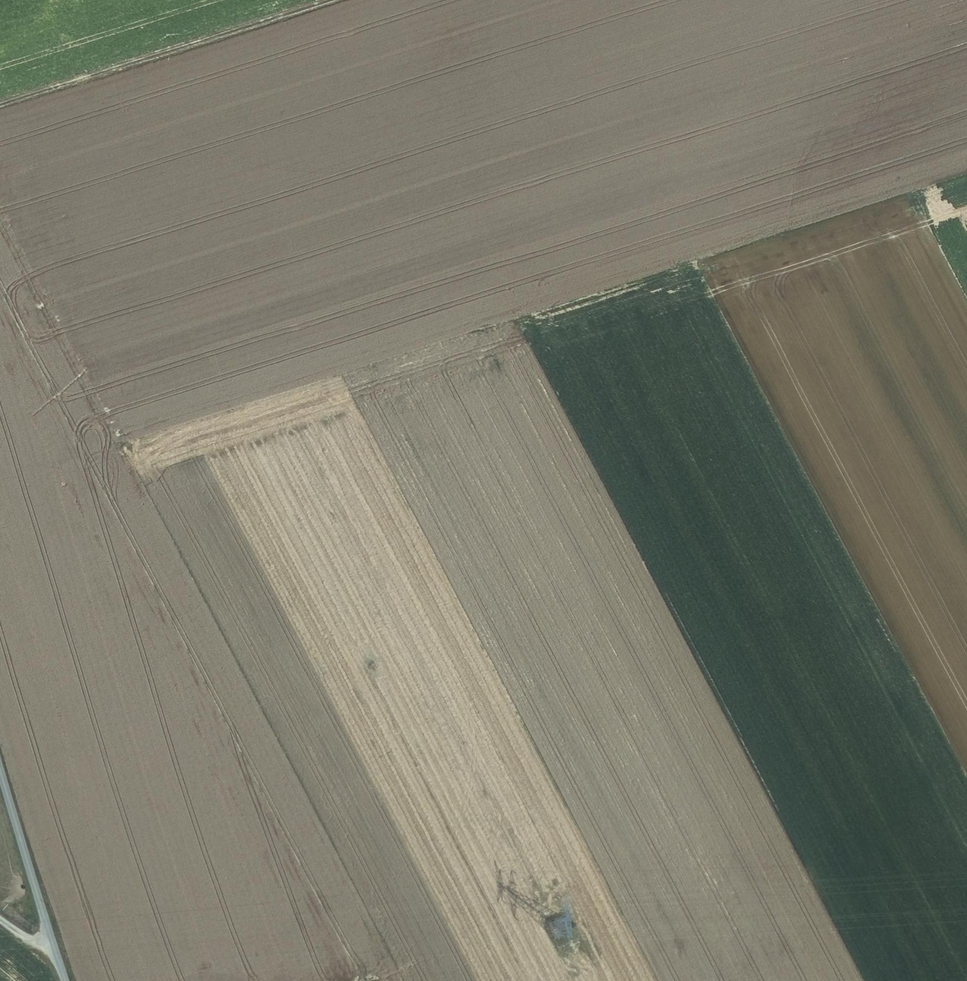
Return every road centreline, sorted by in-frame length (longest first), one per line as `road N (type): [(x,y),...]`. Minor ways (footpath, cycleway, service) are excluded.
road 1 (track): [(0,104),(329,0)]
road 2 (unclassified): [(0,774),(66,980)]

